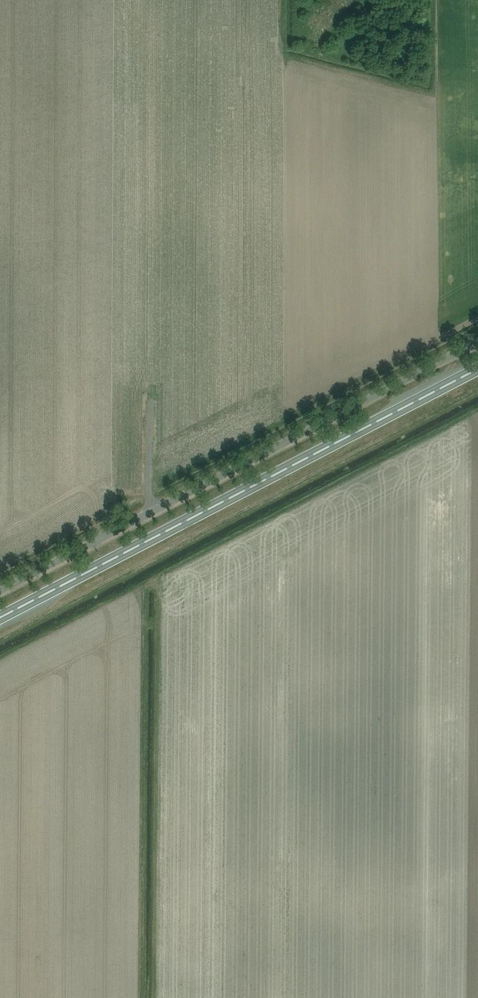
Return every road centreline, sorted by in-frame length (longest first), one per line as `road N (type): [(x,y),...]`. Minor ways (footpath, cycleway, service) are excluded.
road 1 (trunk): [(0,619),(477,369)]
road 2 (unclassified): [(0,592),(477,345)]

